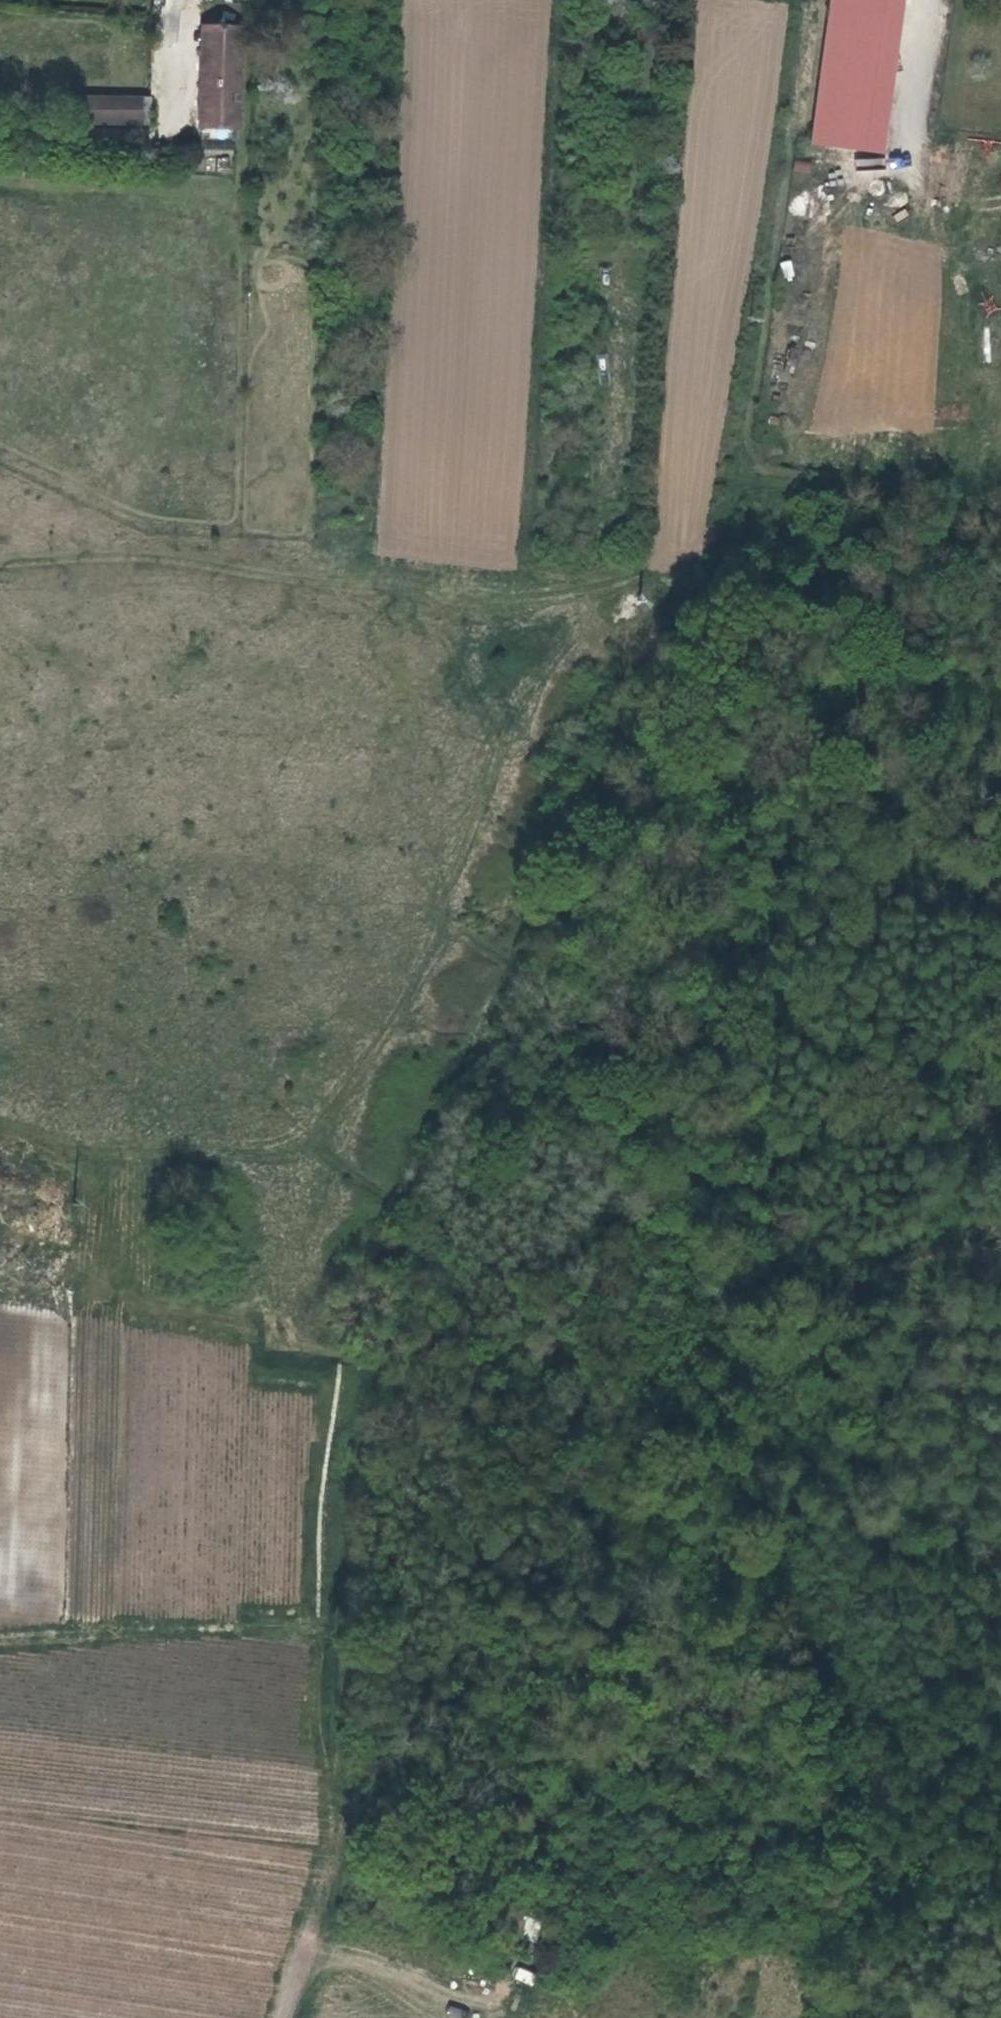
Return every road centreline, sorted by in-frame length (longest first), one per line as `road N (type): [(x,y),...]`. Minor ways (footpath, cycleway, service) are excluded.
road 1 (track): [(0,566),(132,558),(503,605),(579,597),(646,571)]
road 2 (track): [(919,490),(769,472),(746,449),(806,0)]
road 3 (track): [(0,1639),(295,1630)]
road 4 (track): [(182,136),(0,134)]

